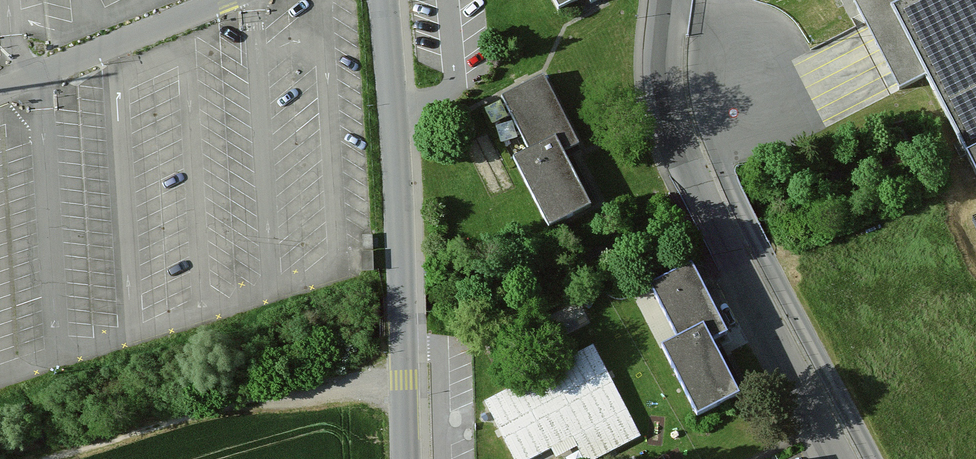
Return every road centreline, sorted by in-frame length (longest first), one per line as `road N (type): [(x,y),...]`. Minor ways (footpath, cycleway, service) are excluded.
road 1 (tertiary): [(383,0),(406,458)]
road 2 (track): [(272,396),(404,379)]

